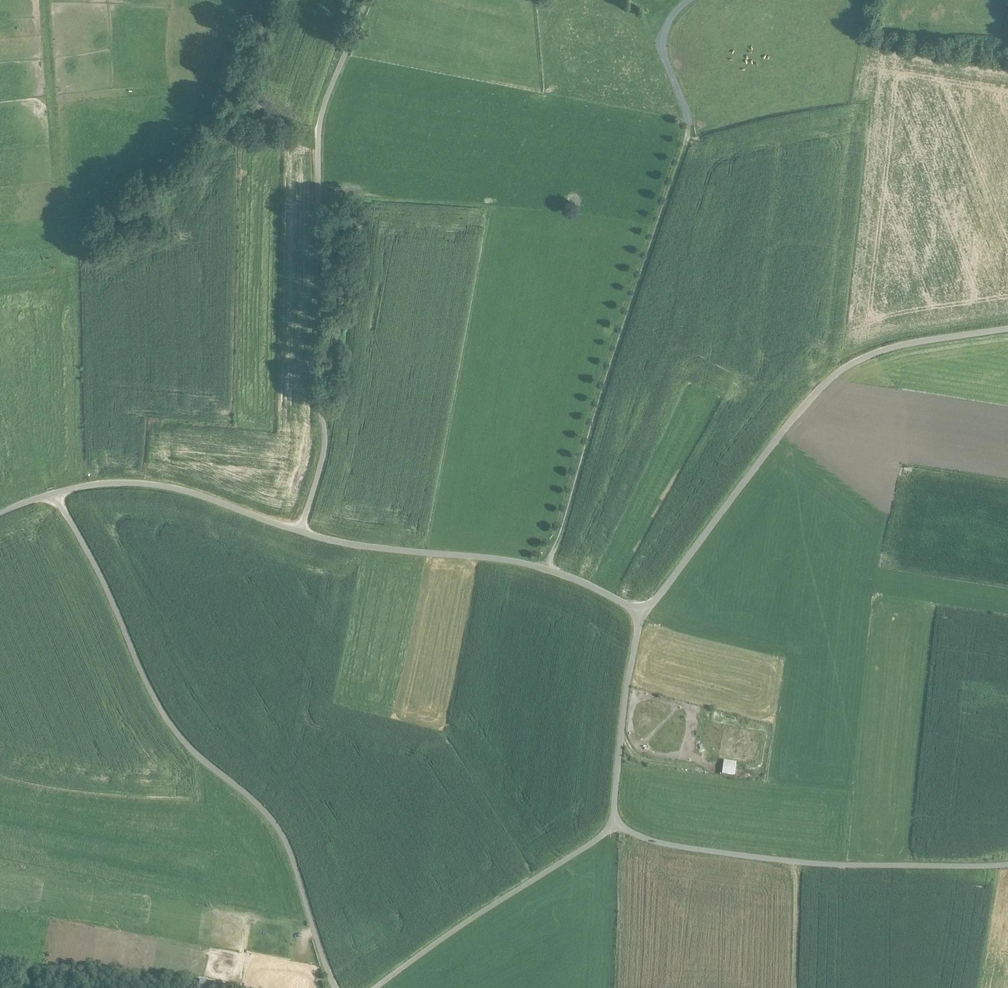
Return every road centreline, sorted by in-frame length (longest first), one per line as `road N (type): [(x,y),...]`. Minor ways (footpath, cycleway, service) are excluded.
road 1 (unclassified): [(335,987),(286,850),(267,817),(161,715),(93,558),(53,494)]
road 2 (unclassified): [(299,532),(321,456),(311,374),(317,122),(366,0)]
road 3 (unclassified): [(645,611),(833,374),(872,353),(1007,330)]
road 4 (unclassified): [(618,824),(670,847),(802,864),(1007,866)]
road 5 (unclassified): [(645,611),(524,563),(299,532)]
road 6 (unclassified): [(374,987),(618,824)]
road 7 (unclassified): [(299,532),(156,486),(94,484),(53,494)]
road 8 (unclassified): [(618,824),(621,711),(645,611)]

